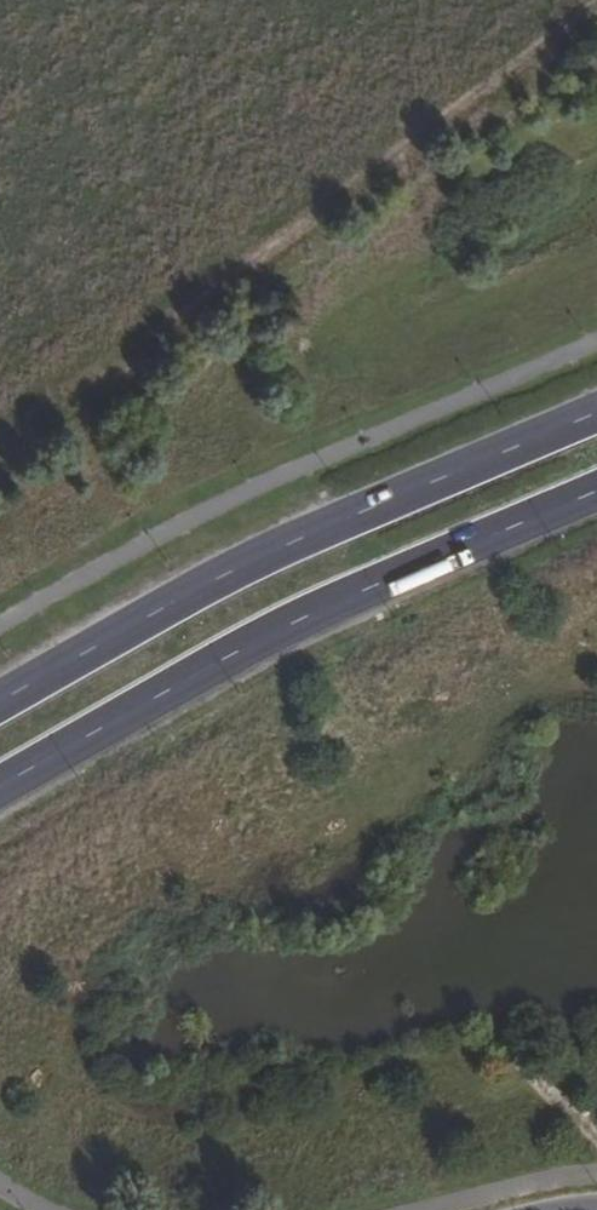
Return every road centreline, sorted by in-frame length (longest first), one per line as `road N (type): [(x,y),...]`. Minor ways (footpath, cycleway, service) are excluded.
road 1 (primary): [(0,785),(291,613),(596,486)]
road 2 (primary): [(596,412),(256,556),(0,703)]

